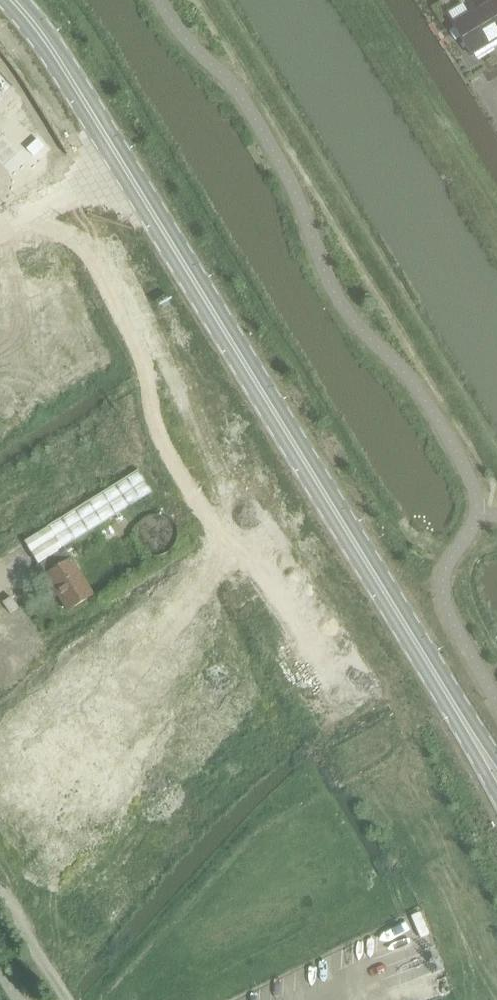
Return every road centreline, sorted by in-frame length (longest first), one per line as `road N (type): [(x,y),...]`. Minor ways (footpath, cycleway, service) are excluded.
road 1 (secondary): [(11,0),(69,76),(479,751)]
road 2 (residential): [(165,999),(313,928),(98,532),(39,524),(0,460)]
road 3 (residential): [(0,885),(66,999)]

